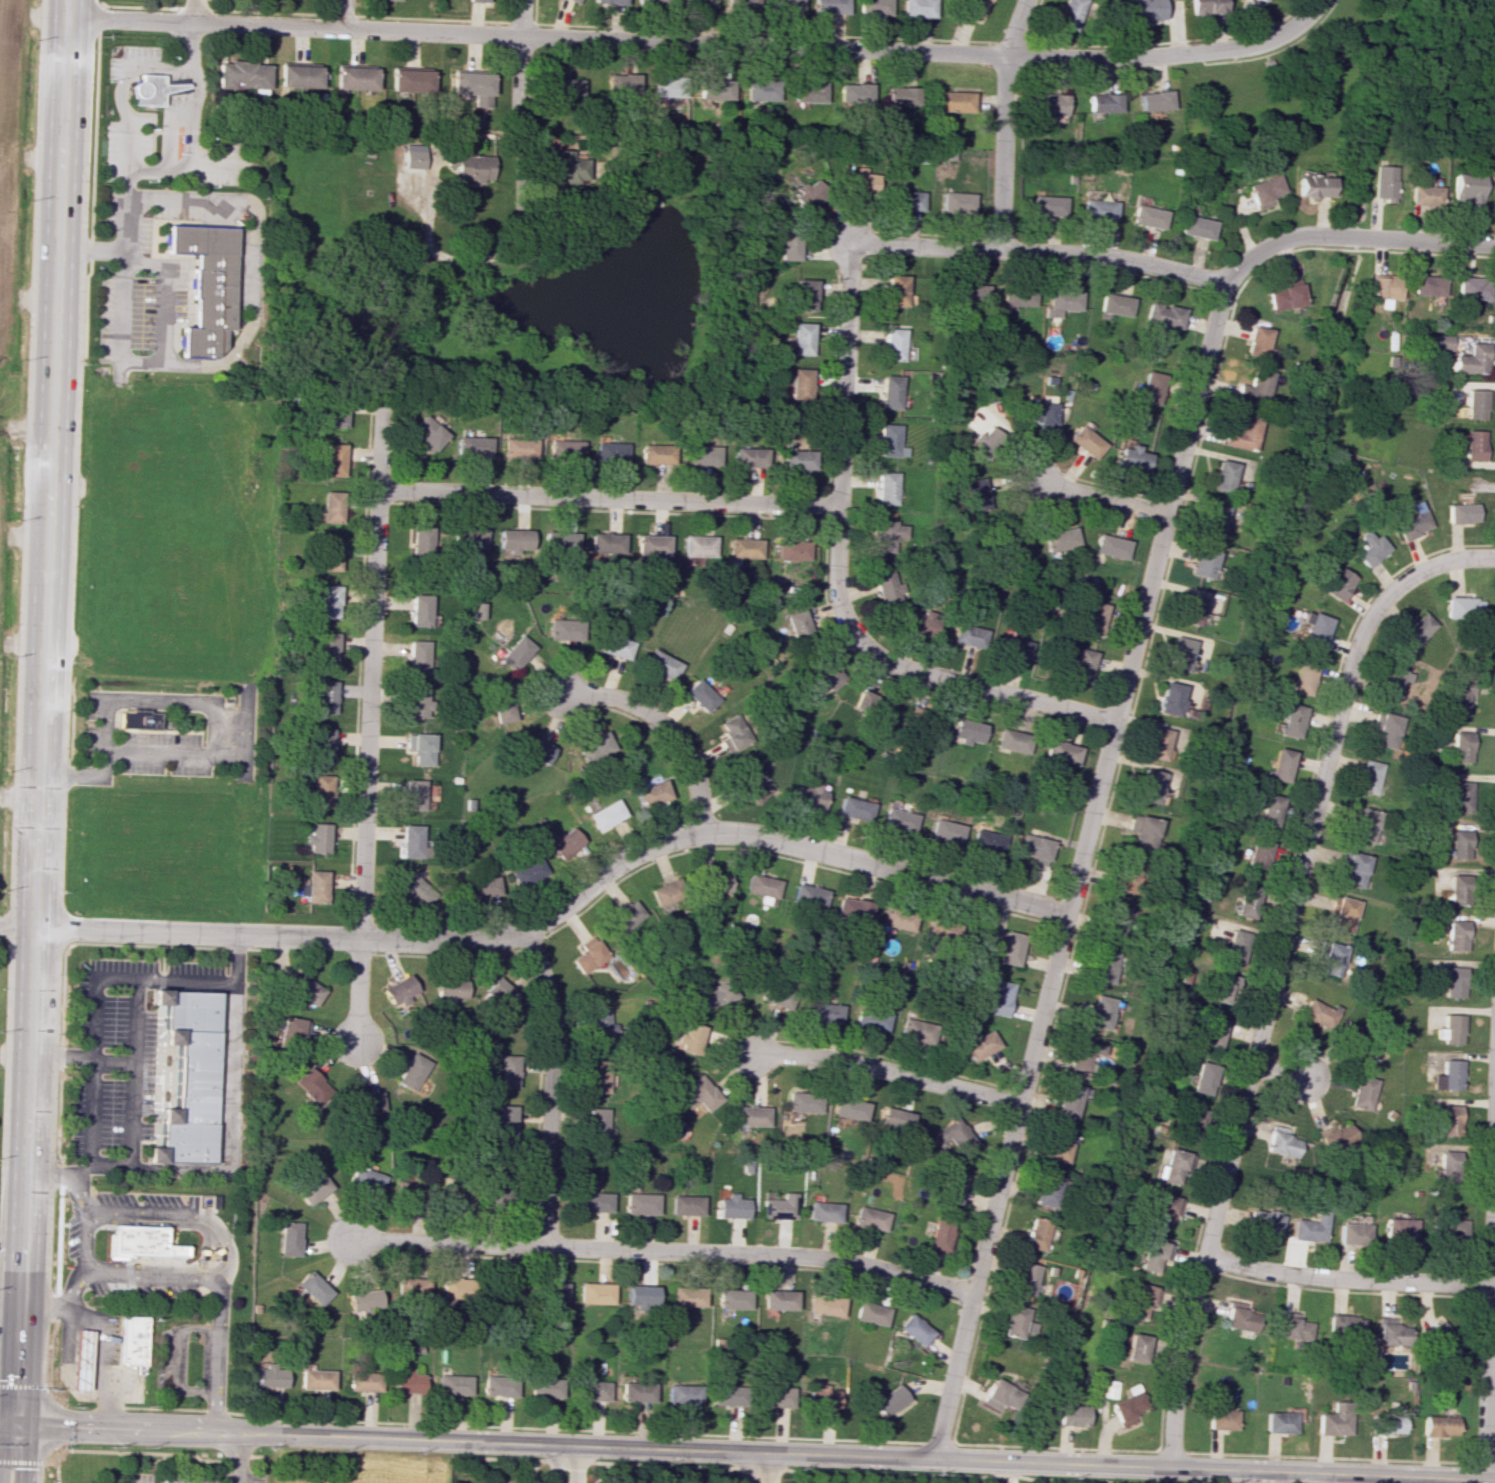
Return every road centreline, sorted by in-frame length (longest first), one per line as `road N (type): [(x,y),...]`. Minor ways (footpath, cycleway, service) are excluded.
road 1 (primary): [(17,1482),(64,0)]
road 2 (residential): [(1318,0),(1287,31),(1254,45),(1116,59),(63,20)]
road 3 (residential): [(1222,286),(932,1459)]
road 4 (residential): [(1067,914),(755,835),(702,832),(640,849),(526,931),(497,940),(35,929)]
road 5 (residential): [(1494,557),(1441,562),(1408,578),(1363,627),(1351,659),(1182,1347),(1172,1469)]
road 6 (secondary): [(17,1421),(932,1459)]
road 7 (residential): [(848,269),(836,597),(850,631),(890,664),(1113,723)]
road 8 (residential): [(382,396),(359,1041)]
road 9 (residential): [(972,1293),(807,1256),(351,1240)]
road 10 (secondary): [(1494,1479),(932,1459)]
road 11 (residential): [(848,269),(848,236),(1094,256),(1222,286),(1242,262),(1295,234),(1348,238)]
road 12 (residential): [(838,507),(378,490)]
road 13 (residential): [(1482,1478),(1494,1105)]
road 14 (residential): [(526,931),(552,1036),(546,1247)]
road 15 (residential): [(1204,1258),(1325,1280),(1489,1284)]
road 16 (residential): [(1019,1106),(837,1060),(750,1054)]
road 17 (residential): [(998,249),(1006,57),(1027,0)]
road 18 (residential): [(702,832),(693,767),(663,723),(612,698),(559,691)]
road 19 (residential): [(1348,238),(1494,246)]
road 20 (residential): [(1165,515),(1034,481)]
road 21 (residential): [(522,0),(517,130)]

